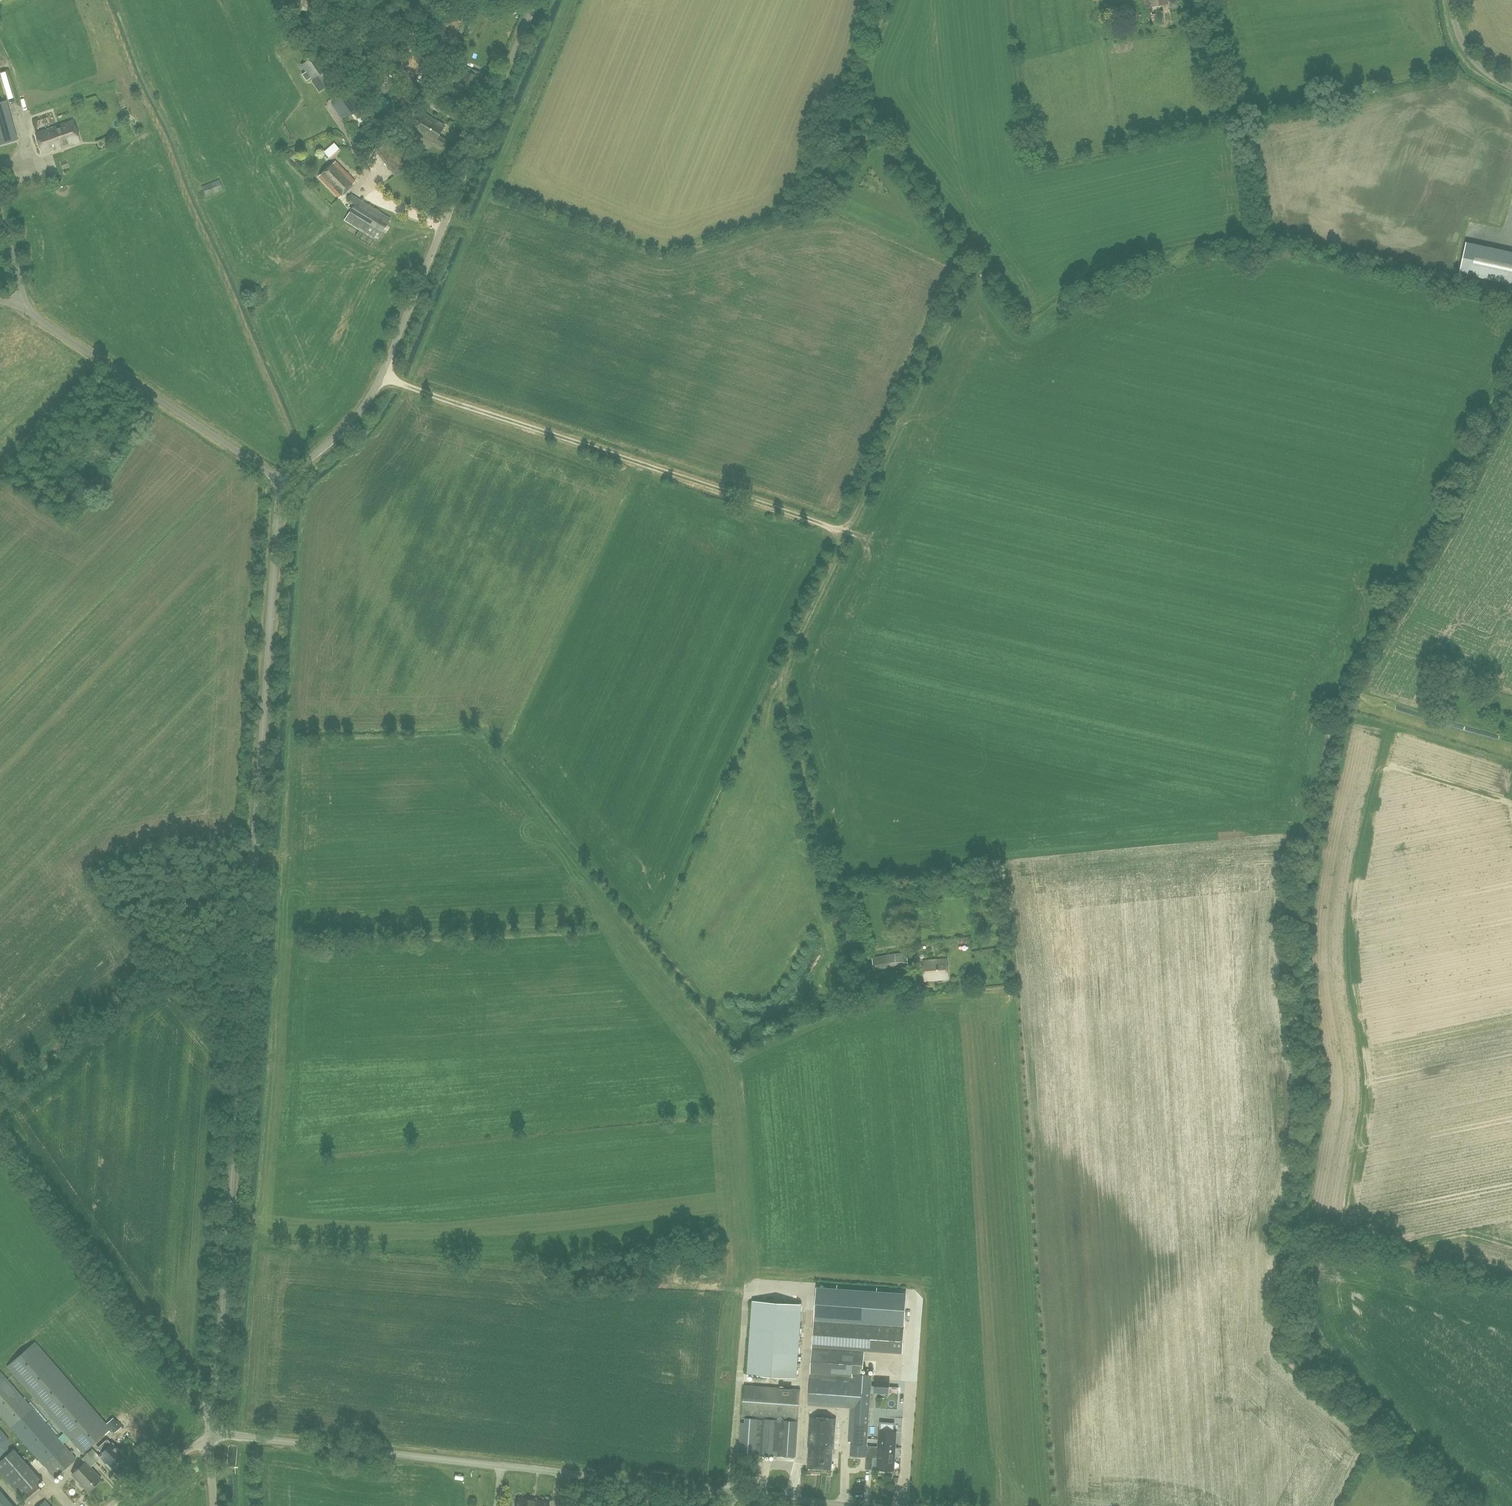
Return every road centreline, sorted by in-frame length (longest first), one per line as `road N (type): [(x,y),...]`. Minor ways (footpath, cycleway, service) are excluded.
road 1 (unclassified): [(213,1419),(285,483)]
road 2 (unclassified): [(847,1505),(212,1436)]
road 3 (track): [(840,532),(855,517),(969,270),(964,249),(858,100),(888,0)]
road 4 (unclassified): [(285,483),(345,429),(378,386),(536,0)]
road 5 (track): [(383,375),(840,532)]
road 6 (track): [(840,532),(836,560),(783,685),(851,952),(859,957)]
road 7 (unclassified): [(213,1419),(0,1122)]
road 8 (unclassified): [(285,483),(30,312),(0,300)]
road 9 (unclassified): [(111,1505),(212,1436)]

